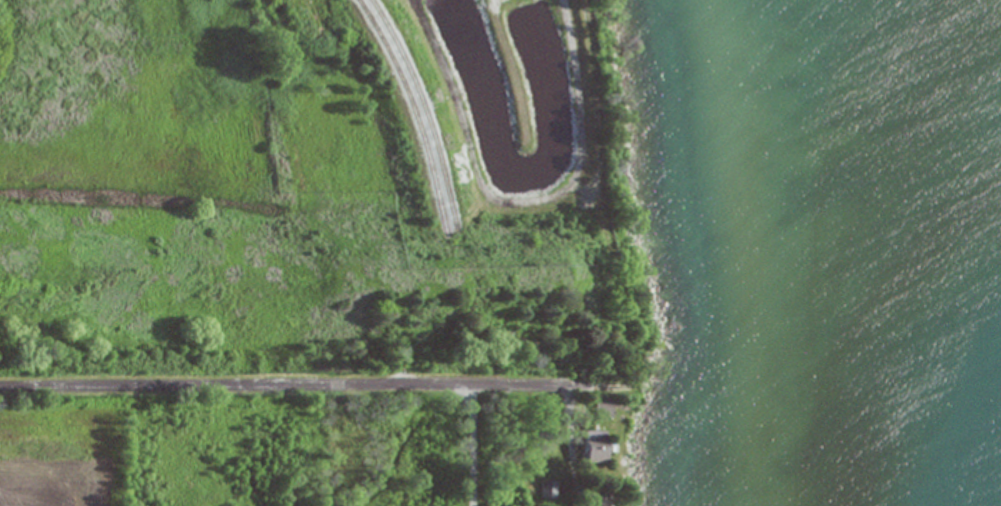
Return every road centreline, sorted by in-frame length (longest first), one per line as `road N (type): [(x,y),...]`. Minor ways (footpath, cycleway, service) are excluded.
road 1 (residential): [(568,387),(0,387)]
road 2 (residential): [(471,386),(472,505)]

